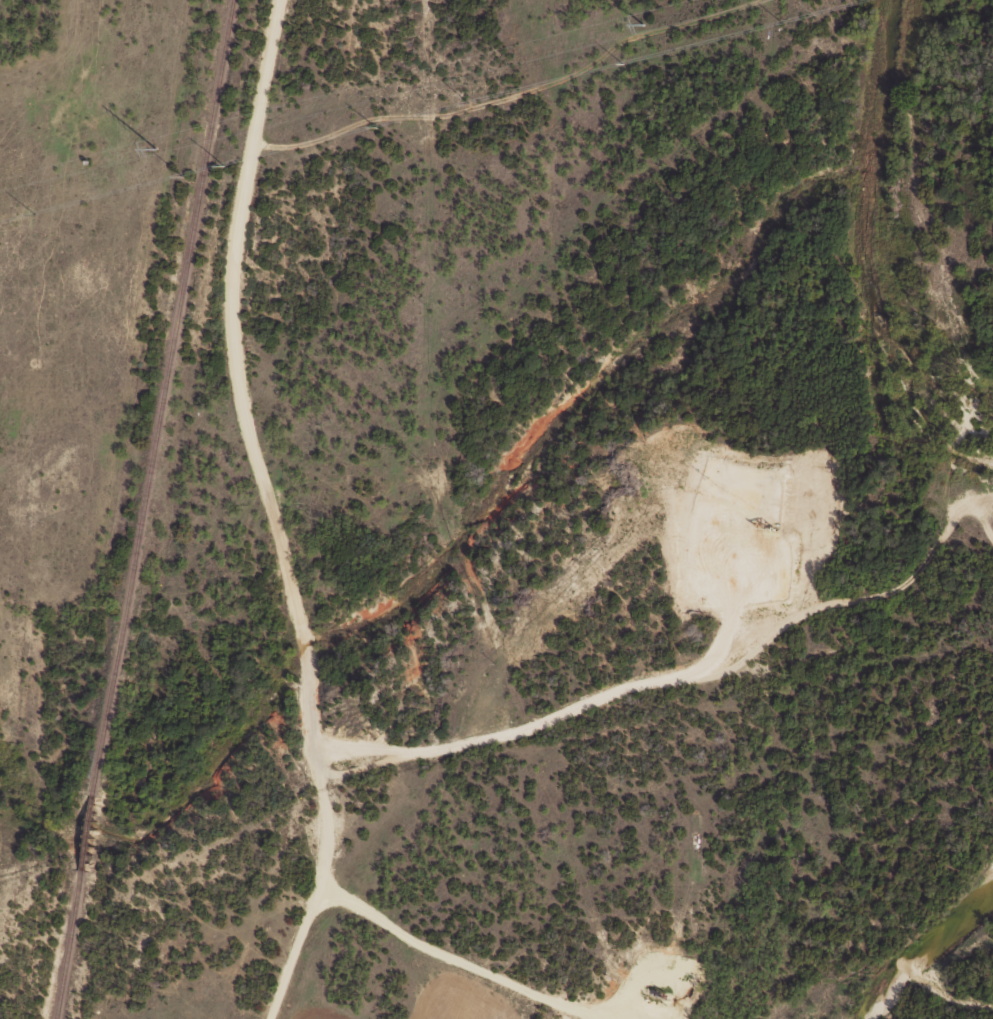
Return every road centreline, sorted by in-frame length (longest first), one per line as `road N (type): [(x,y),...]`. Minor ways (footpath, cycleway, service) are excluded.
road 1 (residential): [(596,1018),(434,948),(320,885),(287,806),(282,644),(237,472),(242,240),(293,0)]
road 2 (residential): [(270,1018),(320,885)]

